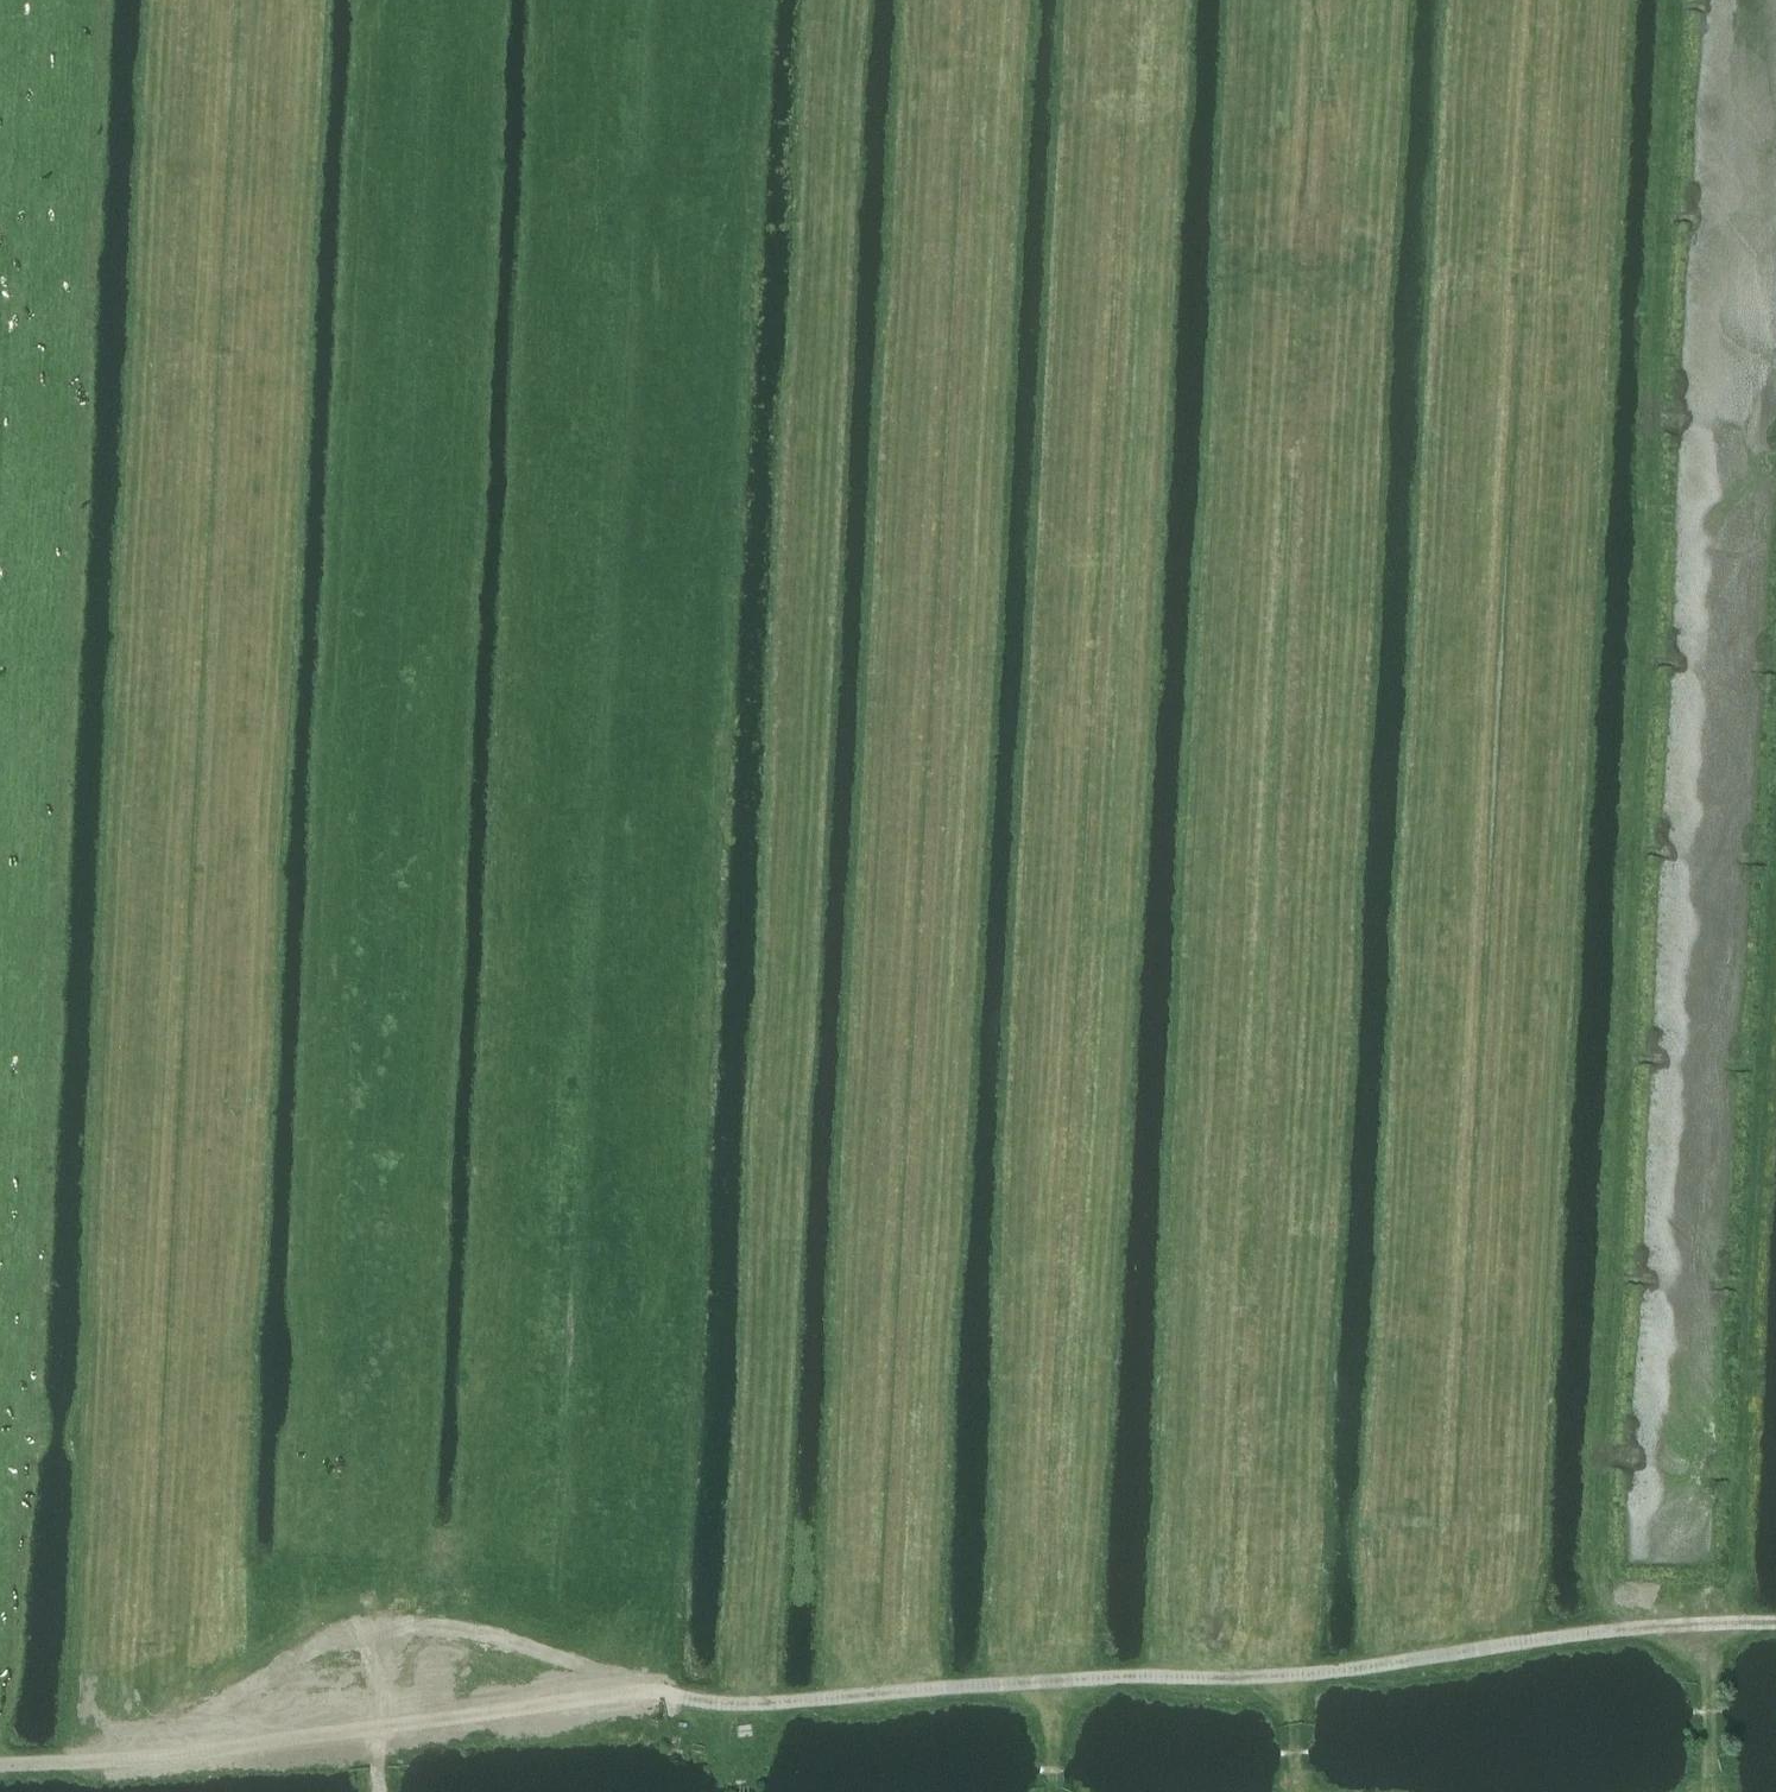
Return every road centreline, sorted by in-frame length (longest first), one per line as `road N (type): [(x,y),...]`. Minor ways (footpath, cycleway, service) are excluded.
road 1 (track): [(379,1791),(372,1643),(415,1633),(488,1640),(714,1707),(1035,1684),(1254,1687),(1714,1620),(1775,1624)]
road 2 (track): [(1714,1620),(1707,1791)]

